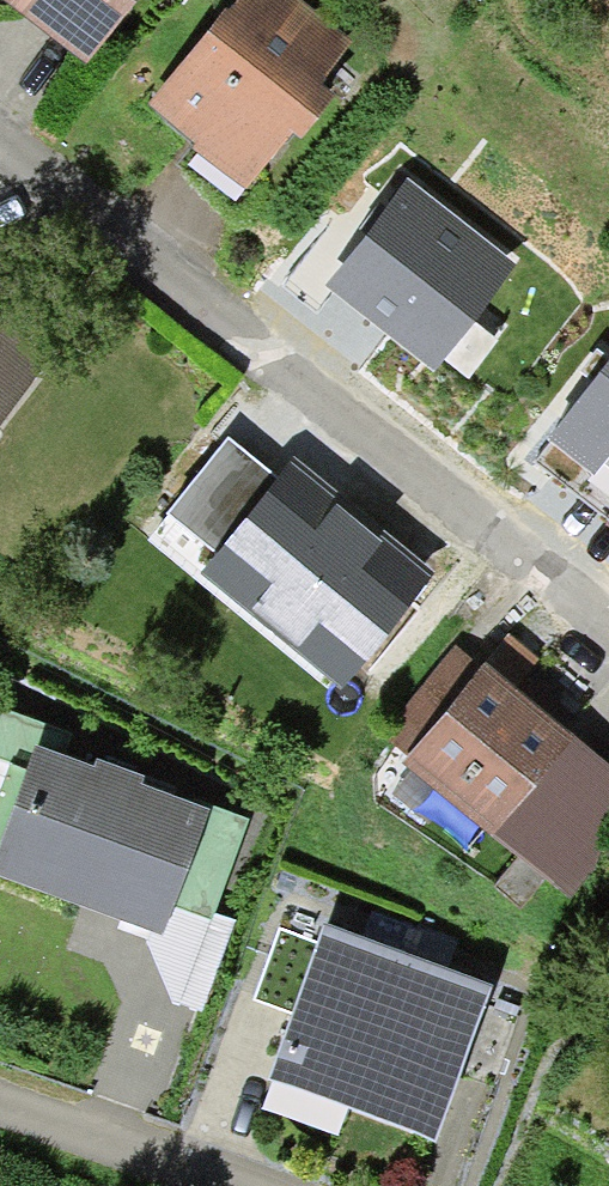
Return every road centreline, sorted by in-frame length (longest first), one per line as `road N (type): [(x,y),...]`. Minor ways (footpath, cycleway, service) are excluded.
road 1 (residential): [(0,154),(608,626)]
road 2 (residential): [(213,1185),(0,1105)]

